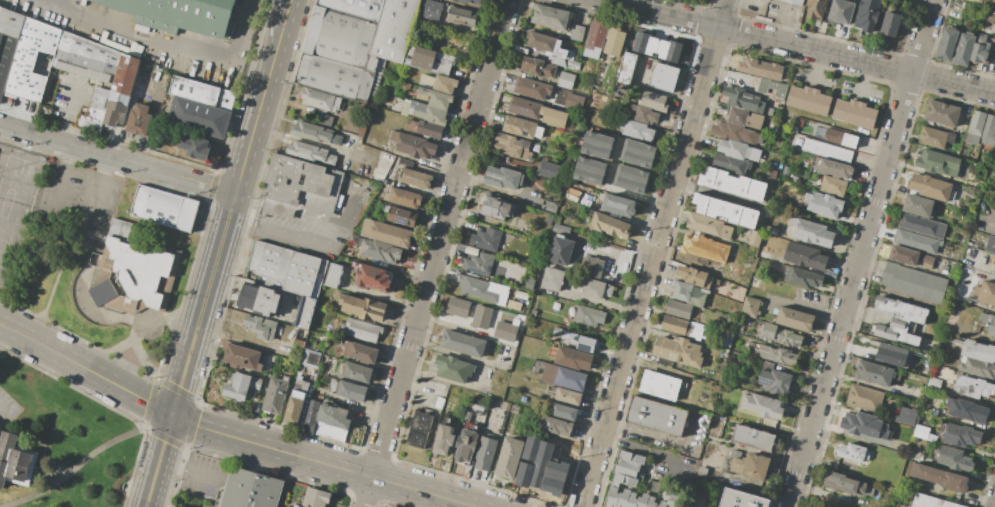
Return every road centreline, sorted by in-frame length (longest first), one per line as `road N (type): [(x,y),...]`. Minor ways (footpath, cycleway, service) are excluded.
road 1 (residential): [(790,506),(937,0)]
road 2 (residential): [(584,506),(729,0)]
road 3 (residential): [(366,506),(511,0)]
road 4 (secondary): [(291,0),(146,506)]
road 5 (tertiary): [(474,506),(197,427),(0,324)]
road 6 (residential): [(994,94),(602,0)]
road 7 (residential): [(236,192),(0,126)]

